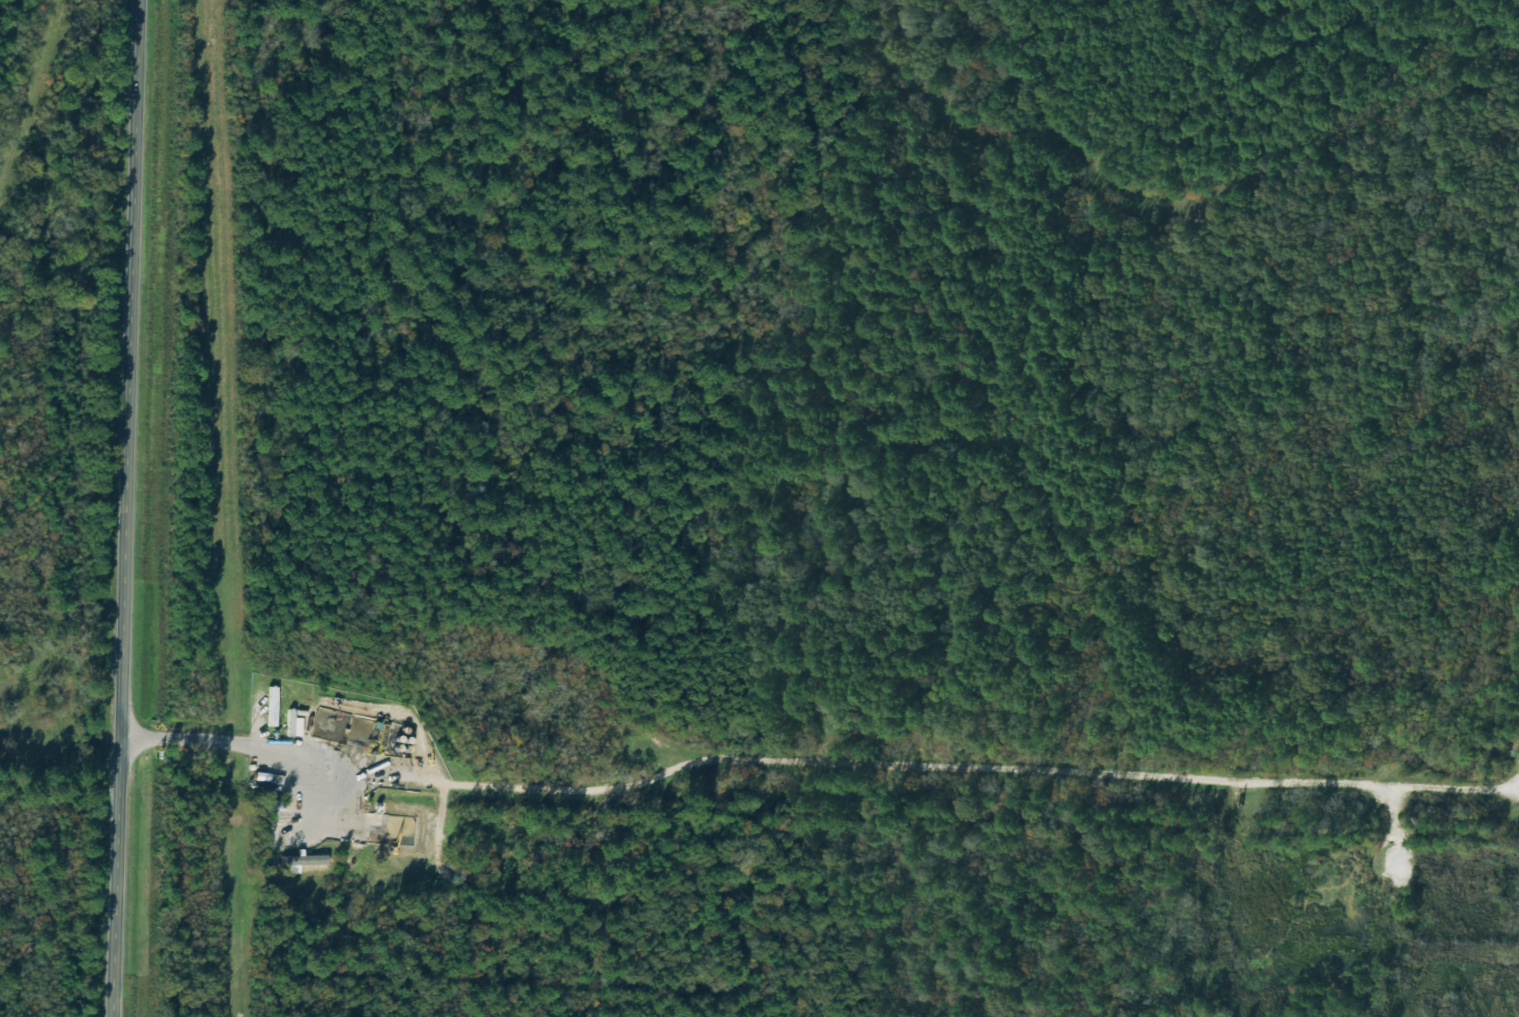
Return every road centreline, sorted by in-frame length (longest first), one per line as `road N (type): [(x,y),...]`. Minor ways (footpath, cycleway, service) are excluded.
road 1 (secondary): [(141,0),(115,1016)]
road 2 (track): [(51,0),(0,179)]

